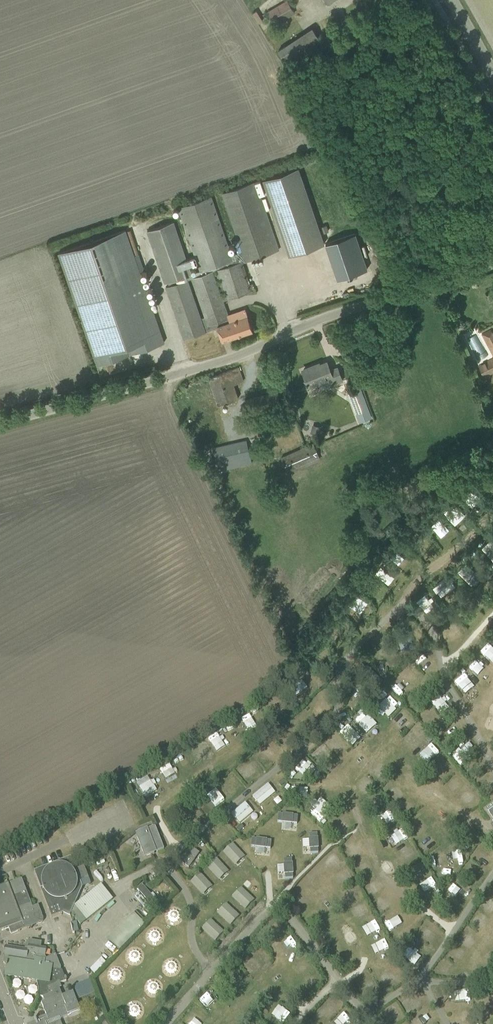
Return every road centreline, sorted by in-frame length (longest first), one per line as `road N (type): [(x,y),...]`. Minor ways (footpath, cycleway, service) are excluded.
road 1 (unclassified): [(0,422),(172,375),(492,264)]
road 2 (track): [(407,597),(453,555),(492,498)]

